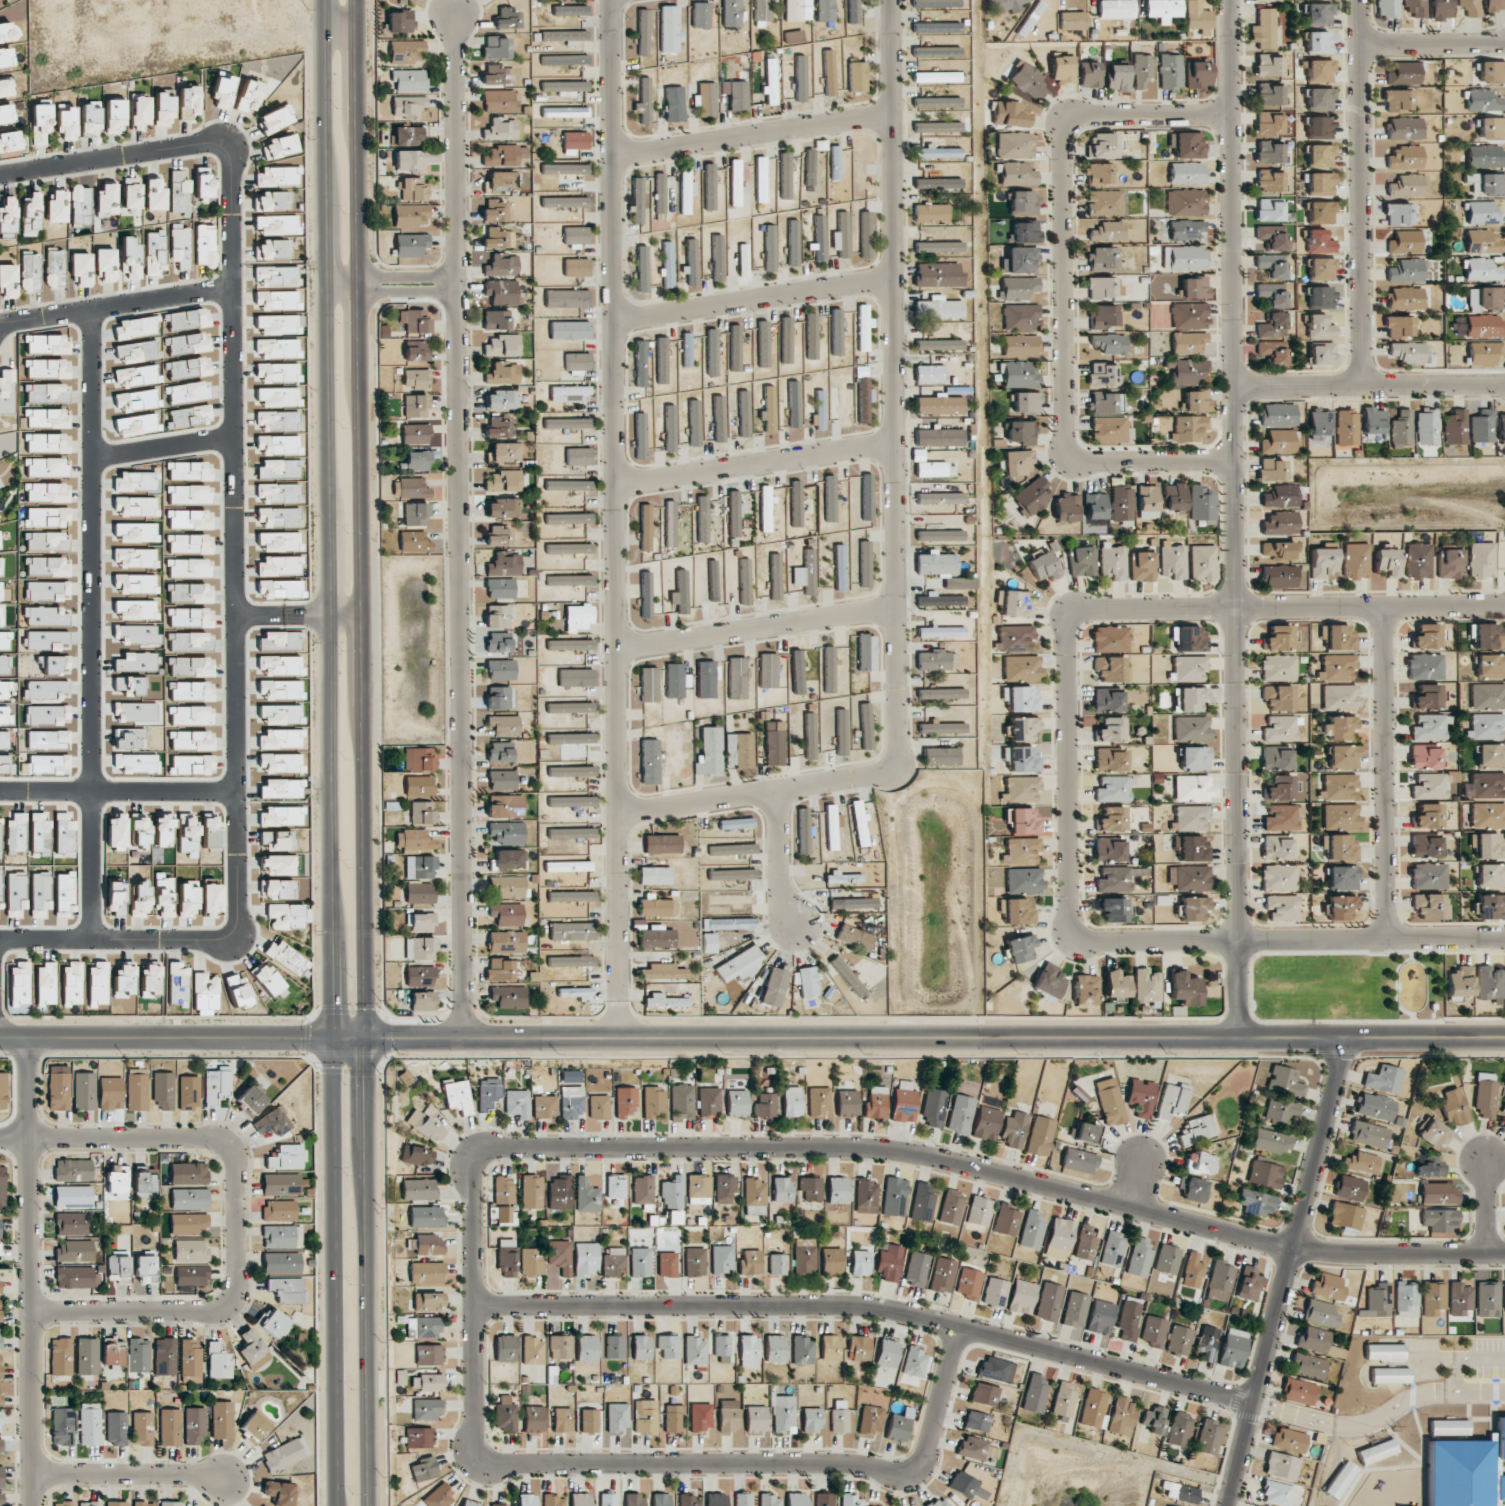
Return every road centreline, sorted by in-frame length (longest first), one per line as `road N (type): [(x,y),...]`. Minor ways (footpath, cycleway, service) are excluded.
road 1 (secondary): [(374,1505),(355,0)]
road 2 (secondary): [(321,0),(332,1505)]
road 3 (tertiary): [(1504,1040),(0,1039)]
road 4 (residential): [(0,940),(238,941),(230,138),(0,175)]
road 5 (residential): [(622,817),(898,773),(890,0)]
road 6 (residential): [(469,1165),(484,1153),(879,1151),(1324,1254),(1504,1256)]
road 7 (residential): [(625,1040),(609,0)]
road 8 (residential): [(1239,1038),(1229,0)]
road 9 (residential): [(464,1040),(454,16)]
road 10 (residential): [(1238,938),(1091,941),(1070,924),(1068,624),(1081,610),(1384,607)]
road 11 (residential): [(473,1305),(852,1305),(1251,1405)]
road 12 (residential): [(93,309),(93,940)]
road 13 (residential): [(478,1456),(854,1464),(905,1473),(920,1467),(926,1452),(959,1328)]
road 14 (residential): [(1233,460),(1080,461),(1065,452),(1069,124)]
road 15 (residential): [(1346,1038),(1227,1505)]
road 16 (residential): [(32,1505),(30,1039)]
road 17 (residential): [(1359,0),(1362,385)]
road 18 (residential): [(32,1311),(218,1310),(229,1301),(235,1164),(223,1146)]
road 19 (residential): [(1384,607),(1387,937)]
road 20 (residential): [(469,1165),(478,1456)]
road 21 (residential): [(614,323),(894,278)]
road 22 (residential): [(897,443),(617,488)]
road 23 (residential): [(612,156),(892,113)]
road 24 (residential): [(899,608),(619,650)]
road 25 (residential): [(1238,938),(1504,938)]
road 26 (residential): [(0,792),(236,793)]
road 27 (residential): [(0,323),(230,287)]
road 28 (residential): [(0,1139),(223,1146)]
road 29 (residential): [(32,1473),(226,1476)]
road 30 (residential): [(1230,116),(1069,124)]
road 31 (residential): [(1359,45),(1504,44)]
road 32 (residential): [(1504,383),(1362,385)]
road 33 (residential): [(93,462),(230,444)]
road 34 (residential): [(777,792),(790,926)]
road 35 (residential): [(324,283),(458,291)]
road 36 (residential): [(458,276),(324,283)]
road 37 (residential): [(1362,385),(1233,387)]
road 38 (residential): [(1384,607),(1504,606)]

